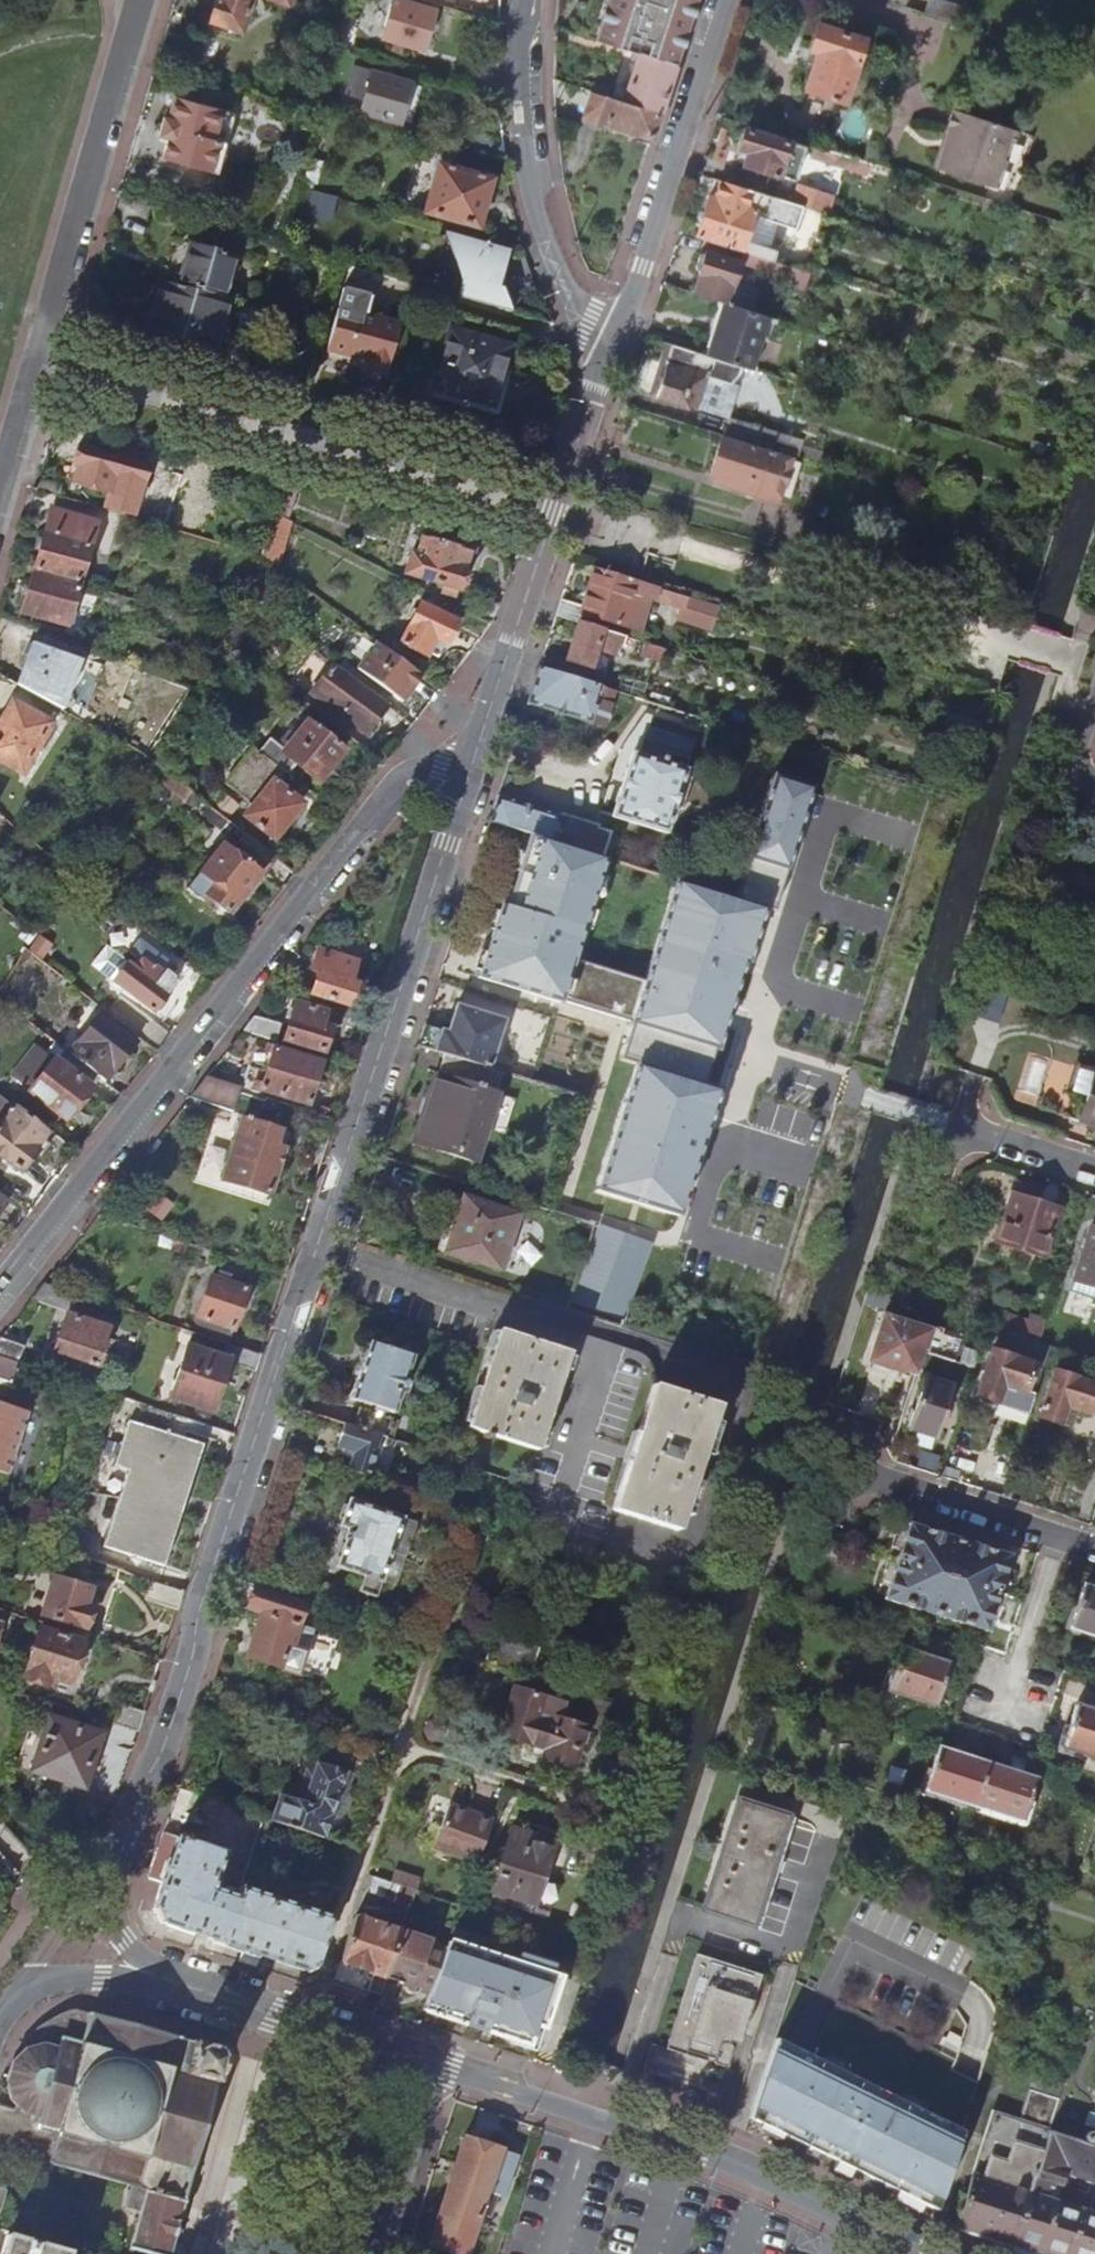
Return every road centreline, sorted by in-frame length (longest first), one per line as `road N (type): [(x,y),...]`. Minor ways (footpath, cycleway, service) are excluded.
road 1 (residential): [(469,777),(204,1596),(169,1733),(124,1848)]
road 2 (residential): [(469,777),(441,770),(421,776),(375,814),(0,1294)]
road 3 (tertiary): [(915,2253),(765,2181),(429,2066)]
road 4 (residential): [(0,484),(142,0)]
road 5 (residential): [(607,363),(469,777)]
road 6 (residential): [(725,0),(607,363)]
road 7 (residential): [(527,0),(520,115),(534,211),(607,363)]
road 8 (tertiary): [(429,2066),(162,1978)]
road 9 (residential): [(854,1469),(1061,1535)]
road 10 (residential): [(378,2253),(429,2066)]
road 11 (residential): [(124,1848),(12,2001)]
road 12 (residential): [(1061,1535),(1011,1700)]
road 13 (tertiary): [(162,1978),(72,1979),(12,2001)]
road 14 (residential): [(162,1978),(115,1926),(124,1848)]
road 15 (residential): [(959,1130),(1094,1173)]

